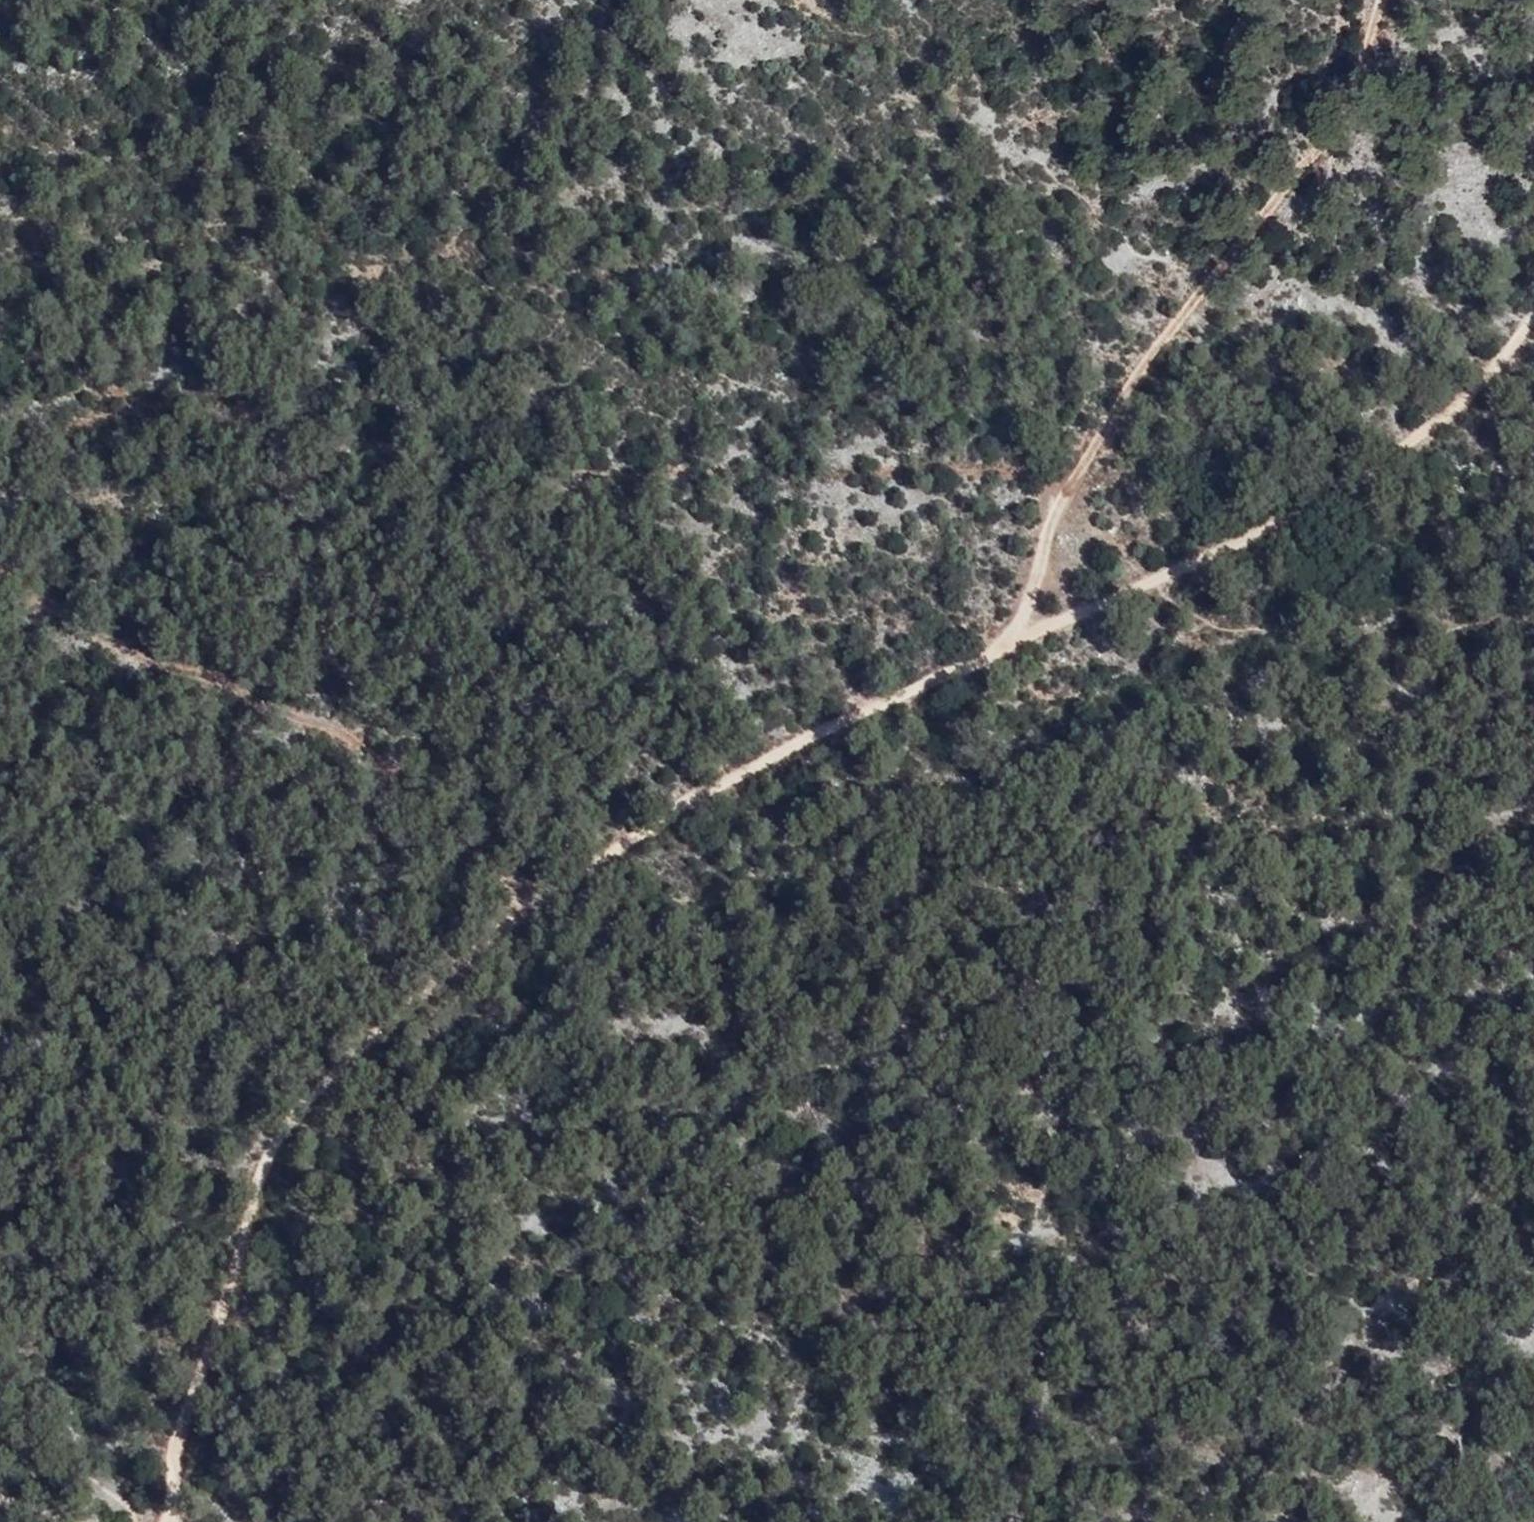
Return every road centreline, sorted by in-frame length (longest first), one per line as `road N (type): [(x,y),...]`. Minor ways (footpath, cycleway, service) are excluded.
road 1 (track): [(171,1521),(192,1499),(198,1429),(270,1178),(339,1058),(456,945),(539,886),(688,794),(1018,634)]
road 2 (track): [(1018,634),(1053,516),(1155,350),(1347,116),(1385,0)]
road 3 (track): [(0,575),(141,666),(415,753),(539,886)]
road 4 (track): [(1533,319),(1441,422),(1272,528),(1018,634)]

